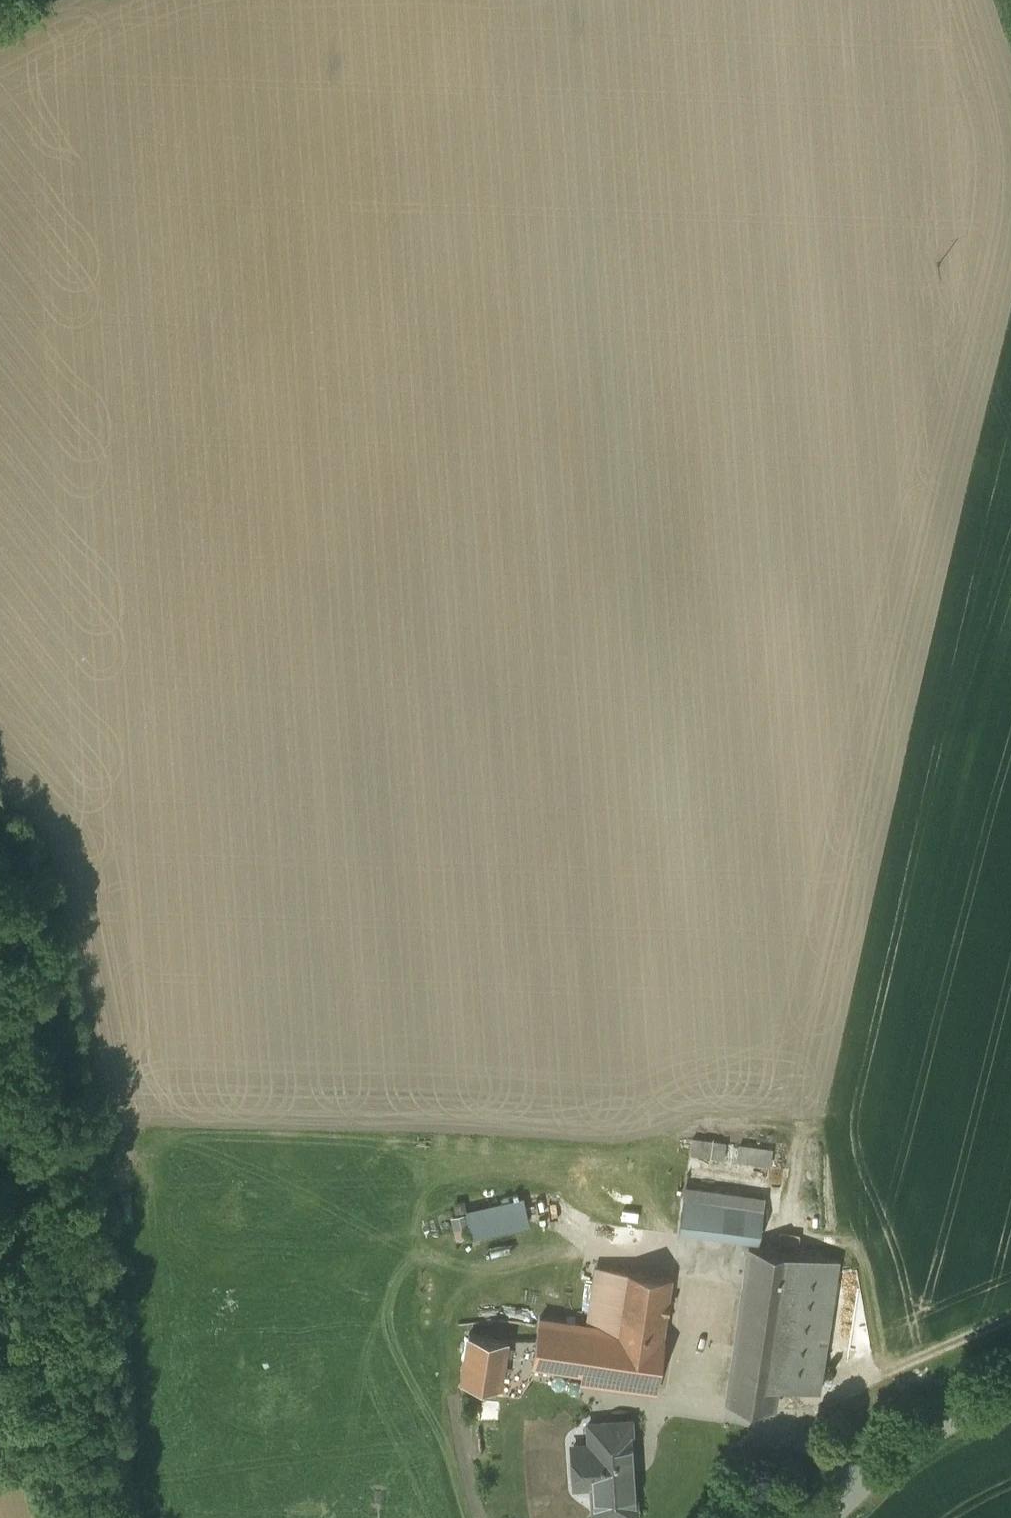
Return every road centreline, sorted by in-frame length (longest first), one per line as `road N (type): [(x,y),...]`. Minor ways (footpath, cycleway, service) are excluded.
road 1 (unclassified): [(835,1517),(888,1466),(1010,1397)]

